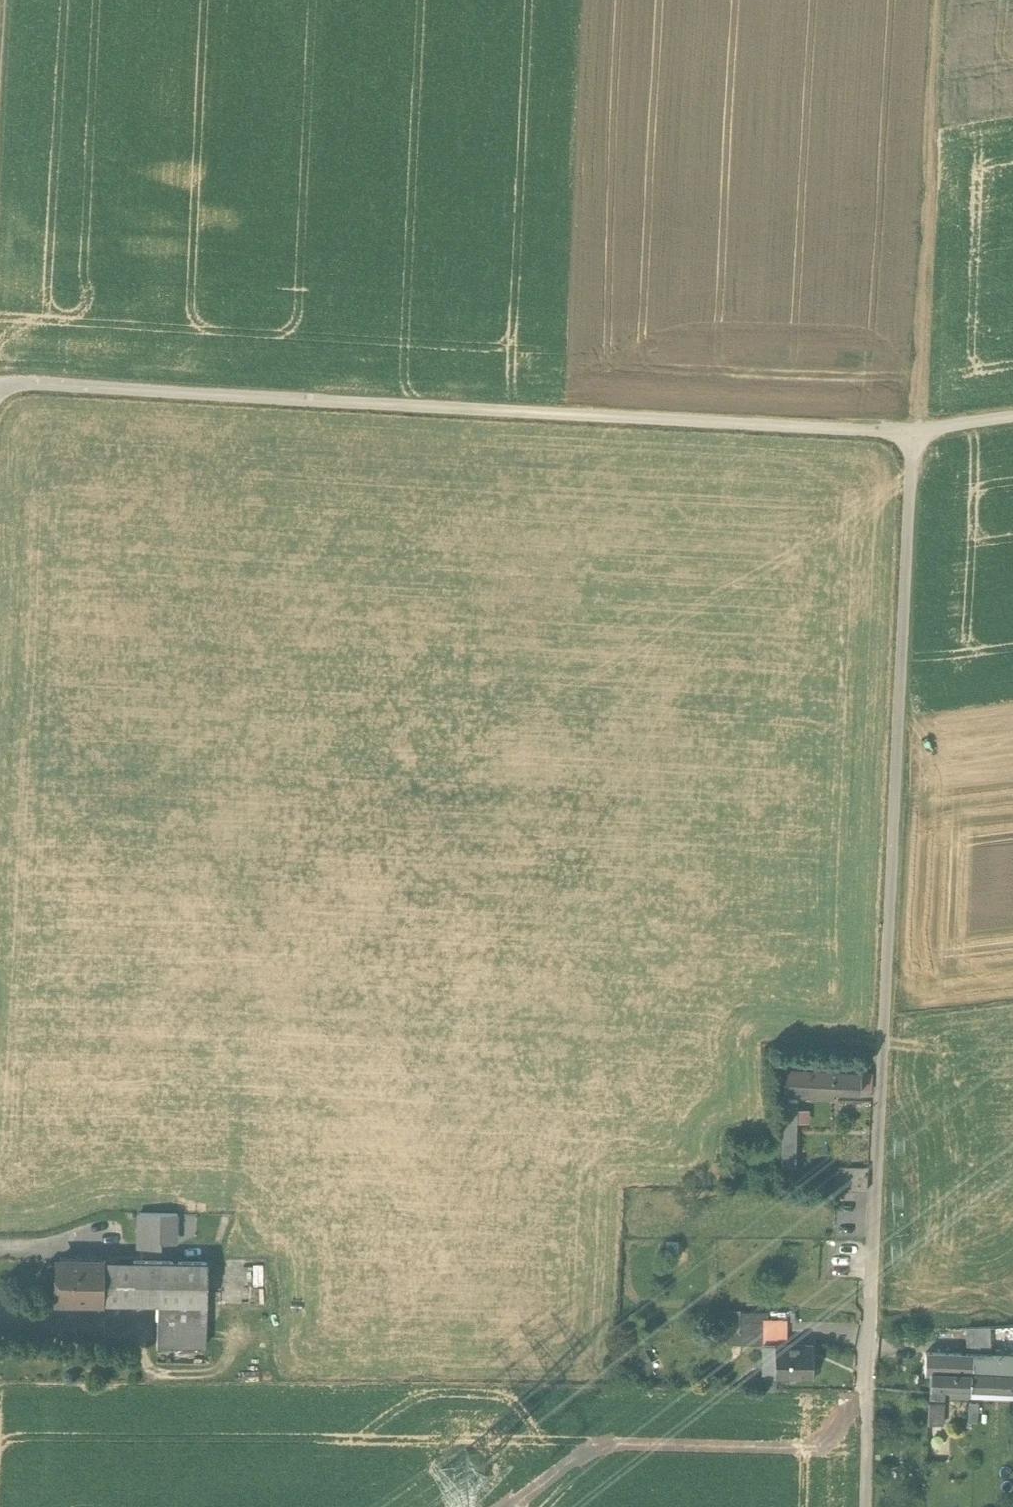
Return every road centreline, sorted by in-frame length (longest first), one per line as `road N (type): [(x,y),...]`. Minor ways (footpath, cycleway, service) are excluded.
road 1 (track): [(1012,425),(916,438),(0,388)]
road 2 (track): [(937,0),(916,438)]

